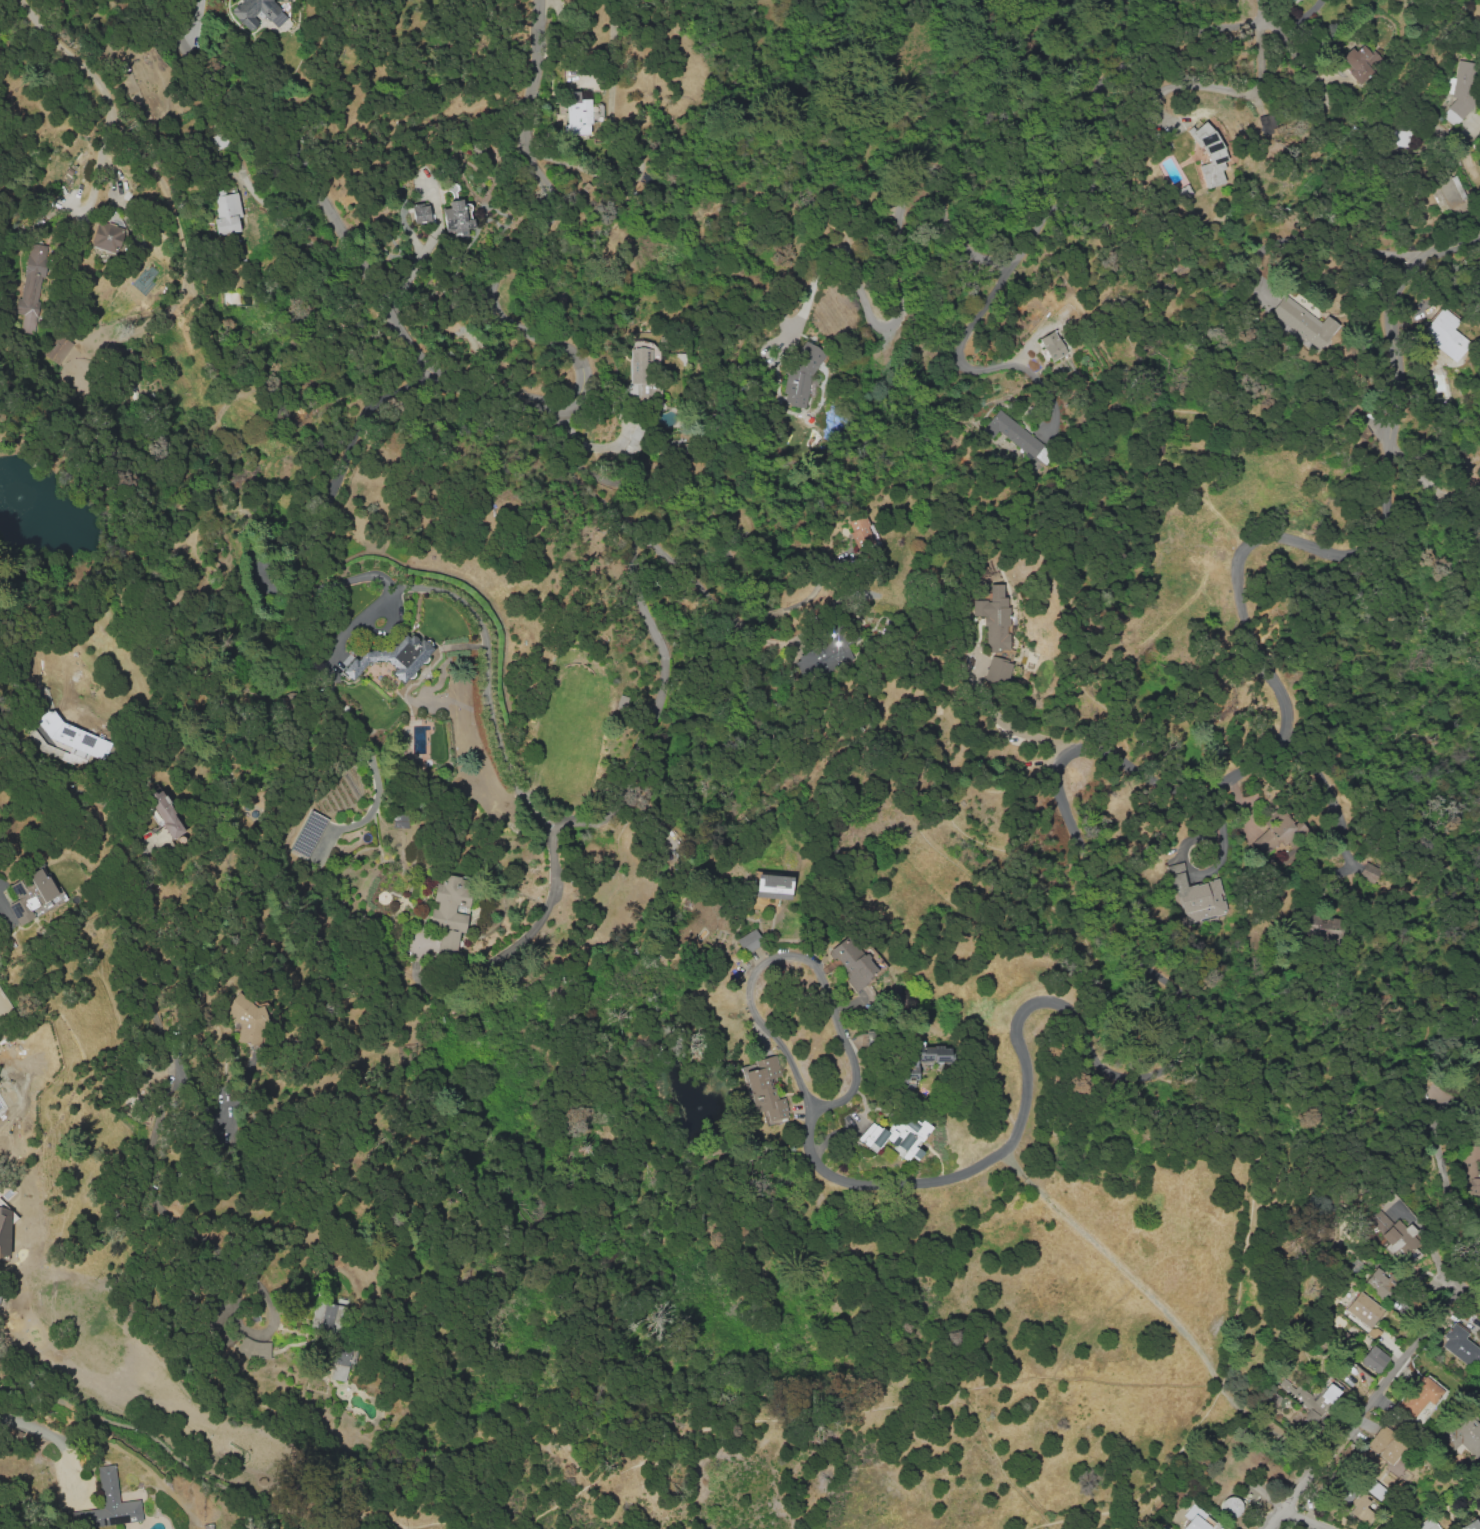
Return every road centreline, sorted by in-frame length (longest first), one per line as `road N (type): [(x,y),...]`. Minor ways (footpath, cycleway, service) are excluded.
road 1 (residential): [(1479,243),(1412,274),(1394,306),(1386,454),(1392,520),(1370,564),(1343,563),(1276,534),(1252,537),(1236,556),(1235,590),(1284,708),(1285,731),(1223,783),(1173,789),(1082,745),(1060,758),(1054,777),(1061,808),(1111,937),(1189,1013),(1173,1067),(1129,1080),(1102,1063),(1065,1006),(1028,1004),(1018,1020),(1026,1105),(1015,1136),(971,1170),(897,1190),(852,1185),(825,1169),(812,1140),(816,1109)]
road 2 (tertiary): [(536,0),(520,129),(525,155),(551,198),(551,220),(501,264),(490,302),(519,330),(565,347),(585,385),(575,403),(430,371),(293,152),(181,45),(160,0)]
road 3 (residential): [(0,718),(7,744),(133,840),(133,982),(169,1067),(150,1177),(162,1210),(212,1248),(230,1278),(229,1297),(216,1311)]
road 4 (residential): [(816,1109),(849,1105),(863,1086),(862,1065),(820,967),(782,954),(762,961),(756,1002),(766,1030),(793,1055),(816,1109)]
road 5 (residential): [(1015,258),(988,259),(966,248),(939,203),(916,203),(902,295),(892,325),(880,329),(869,323),(860,295),(855,251),(845,244),(826,251)]
road 6 (residential): [(524,394),(548,414),(552,439),(598,499),(741,626),(793,647)]
road 7 (residential): [(1254,25),(1173,45),(1107,95),(1089,185),(1066,218),(1015,258)]
road 8 (residential): [(1270,1528),(1455,1286),(1479,1302)]
road 9 (track): [(1213,1376),(1191,1339),(1000,1154)]
road 10 (residential): [(17,0),(104,96)]

